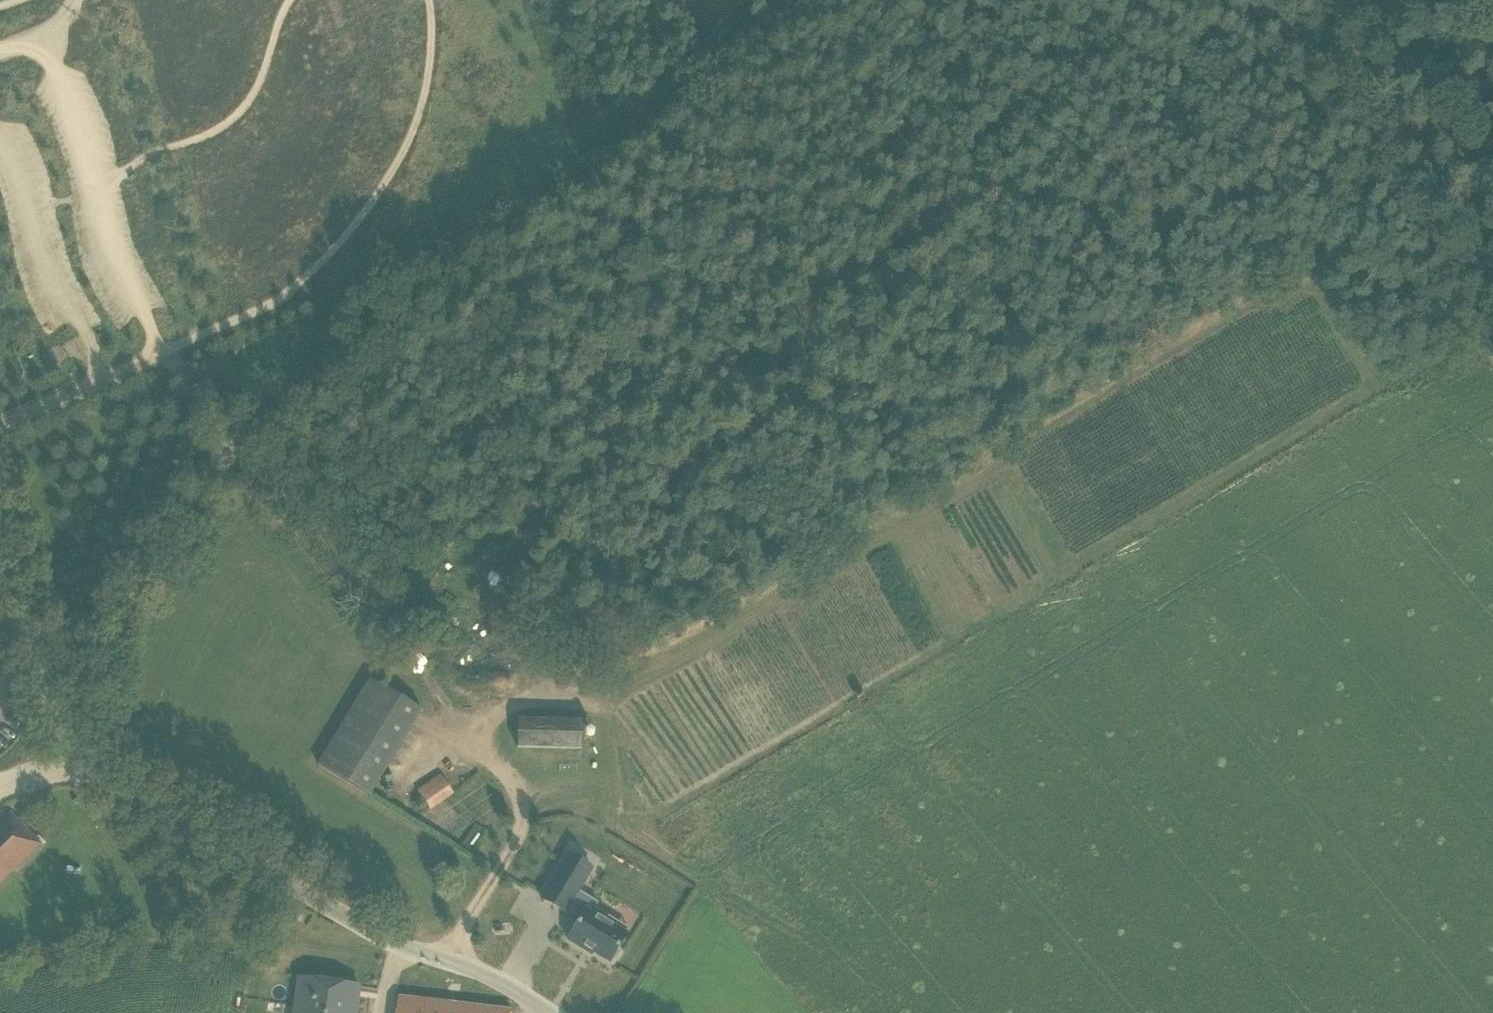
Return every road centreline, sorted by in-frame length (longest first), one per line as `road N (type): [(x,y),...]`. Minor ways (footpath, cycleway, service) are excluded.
road 1 (tertiary): [(551,1012),(483,969),(393,941),(101,774),(77,749),(0,566)]
road 2 (track): [(815,0),(521,209),(276,301)]
road 3 (track): [(427,0),(424,100),(396,167),(351,233),(276,301)]
road 4 (track): [(1492,310),(1465,287),(1333,0)]
road 5 (track): [(276,301),(0,422)]

